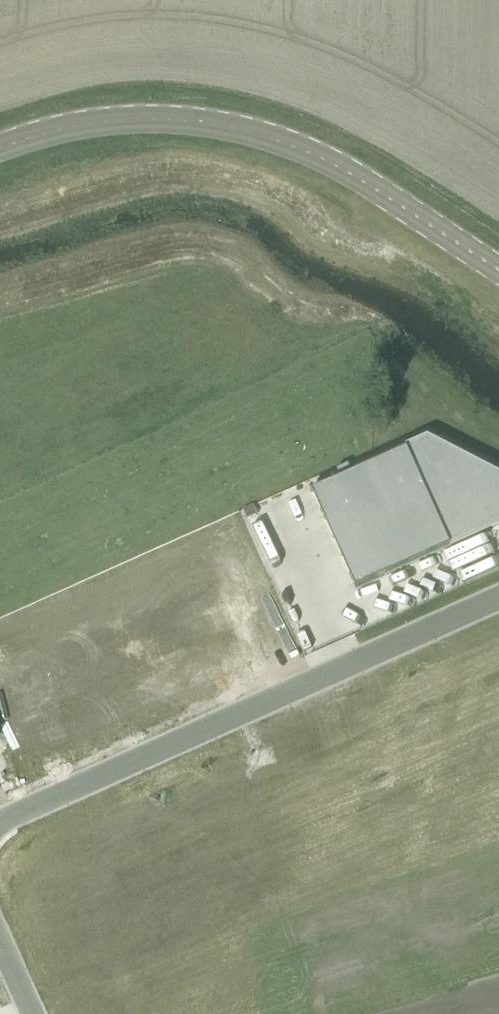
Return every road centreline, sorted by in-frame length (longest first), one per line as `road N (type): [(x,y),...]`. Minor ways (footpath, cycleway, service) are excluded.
road 1 (unclassified): [(0,825),(498,600)]
road 2 (secondary): [(0,148),(103,121),(229,128),(345,171),(498,272)]

